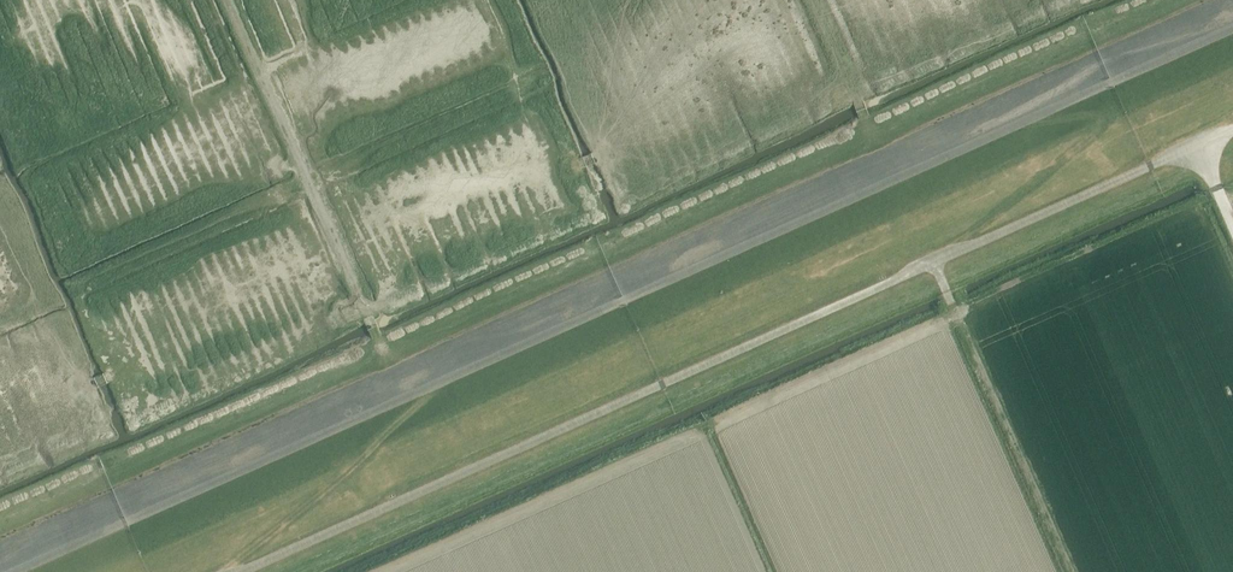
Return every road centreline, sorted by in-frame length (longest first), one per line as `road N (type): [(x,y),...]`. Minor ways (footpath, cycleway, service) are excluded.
road 1 (track): [(12,571),(1232,27)]
road 2 (track): [(929,265),(1113,118),(1022,122)]
road 3 (track): [(226,571),(449,377)]

